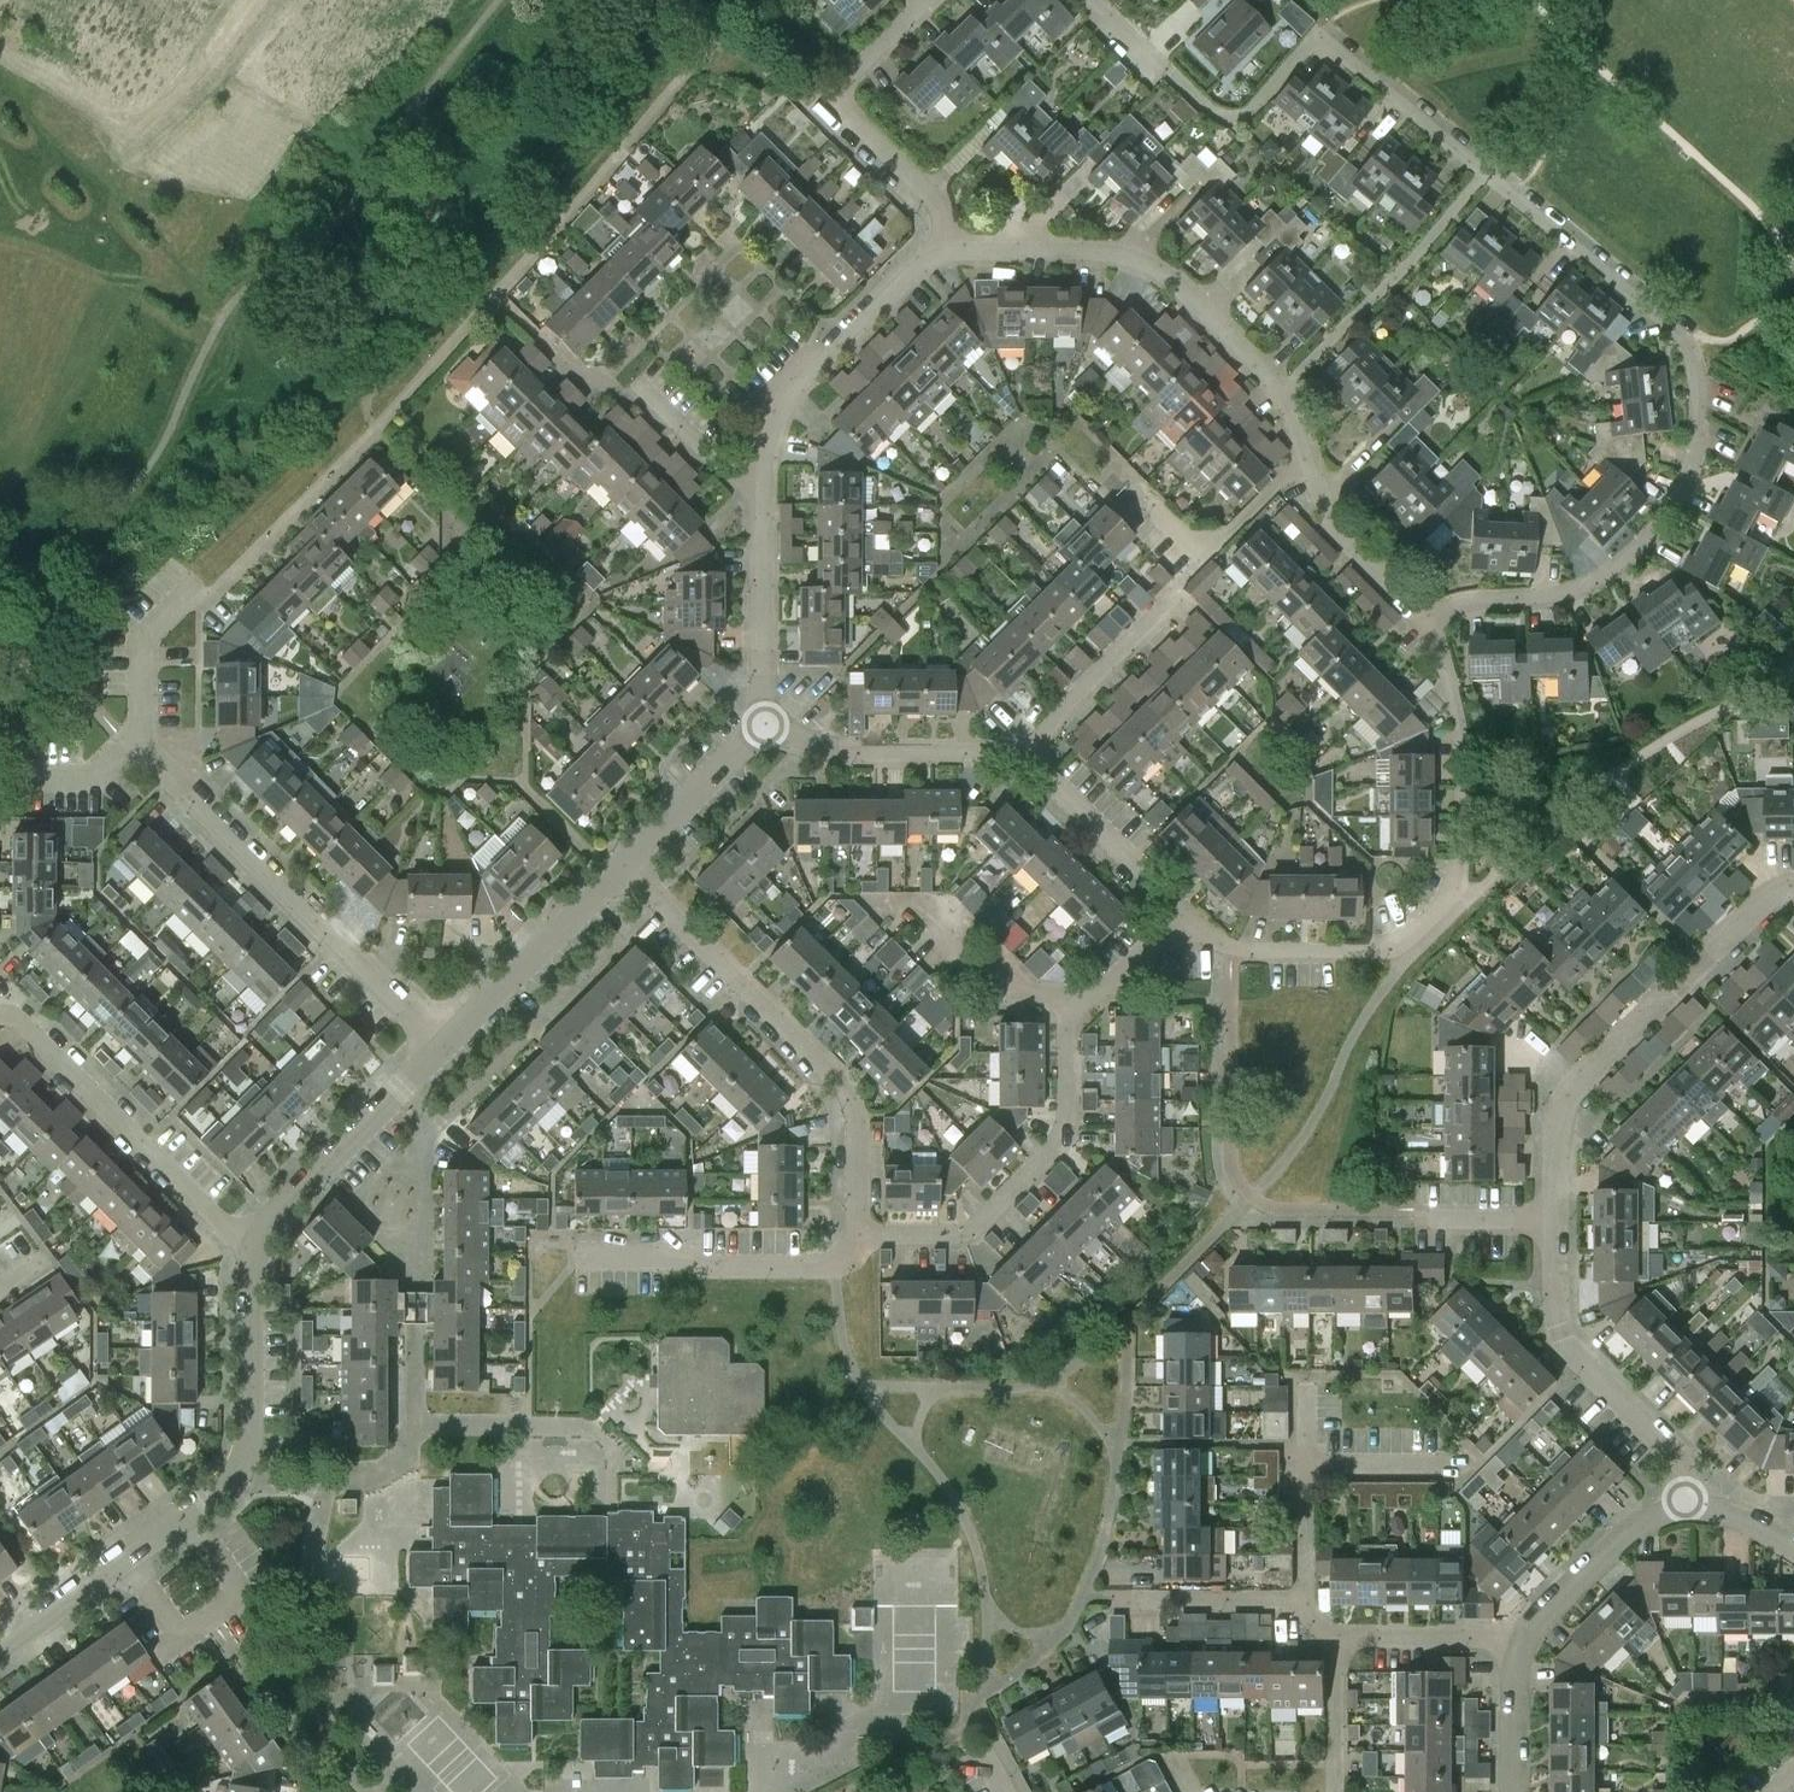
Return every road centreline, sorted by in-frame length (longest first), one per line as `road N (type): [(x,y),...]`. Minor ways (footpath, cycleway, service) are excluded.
road 1 (residential): [(1422,615),(1563,594),(1637,549),(1674,507),(1694,460),(1700,383),(1683,342),(1329,43),(1305,47),(1254,108),(1225,117),(1210,111),(1094,0)]
road 2 (residential): [(1422,615),(1452,683),(1463,738),(1463,857),(1445,900),(1404,940),(1383,949),(1258,953),(1218,939),(1183,913)]
road 3 (residential): [(253,1243),(243,1464),(0,1646)]
road 4 (residential): [(856,1236),(956,1236),(976,1227),(1065,1132),(1067,1030),(1183,913)]
road 5 (residential): [(856,1236),(856,1116),(849,1094),(625,867)]
road 6 (residential): [(950,252),(1119,251),(1161,271),(1282,388),(1305,458)]
road 7 (residential): [(1557,1220),(1555,1133),(1576,1087),(1700,962),(1778,889),(1793,885)]
road 8 (residential): [(443,1047),(145,747)]
road 9 (residential): [(1516,1638),(1337,1634),(1279,1599),(1117,1601)]
road 10 (residential): [(253,1243),(234,1233),(24,1027),(0,1014)]
road 11 (residential): [(1687,1505),(1679,1457),(1561,1333),(1557,1220)]
road 12 (residential): [(926,0),(846,80),(841,99),(935,199),(950,252)]
road 13 (residential): [(764,481),(772,415),(798,380),(916,267),(950,252)]
road 14 (residential): [(443,1047),(253,1243)]
road 15 (residential): [(1019,757),(982,748),(814,749),(767,727)]
road 16 (residential): [(625,867),(443,1047)]
road 17 (residential): [(833,1266),(578,1258)]
road 18 (residential): [(767,727),(764,481)]
road 19 (residential): [(1019,757),(1178,591)]
road 20 (residential): [(1183,913),(1019,757)]
road 21 (residential): [(1516,1638),(1613,1543),(1653,1515),(1687,1505)]
road 22 (residential): [(1305,458),(1333,528),(1422,615)]
road 23 (residential): [(767,727),(625,867)]
road 24 (residential): [(145,747),(142,640),(191,586)]
road 25 (residential): [(764,481),(738,476),(645,390)]
road 26 (residential): [(1515,1791),(1516,1638)]
road 27 (residential): [(1202,548),(1214,546),(1305,458)]
road 28 (residential): [(1557,1220),(1421,1217)]
road 29 (residential): [(145,747),(94,779),(34,779)]

